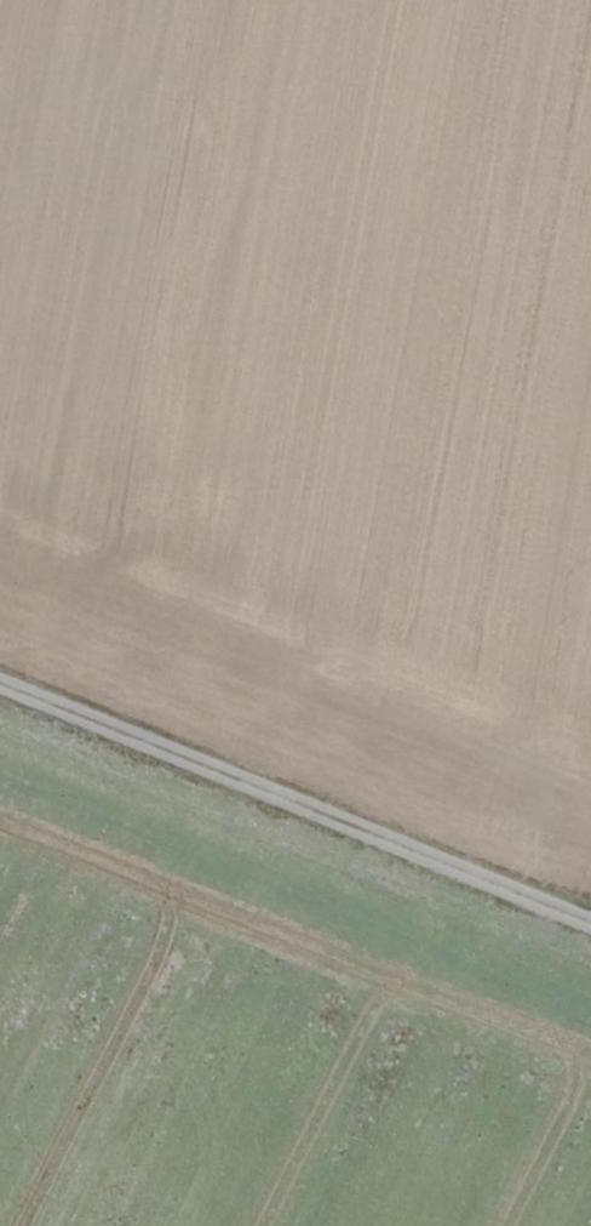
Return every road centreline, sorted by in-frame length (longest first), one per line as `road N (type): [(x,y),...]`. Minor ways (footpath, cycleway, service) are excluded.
road 1 (track): [(590,912),(0,678)]

